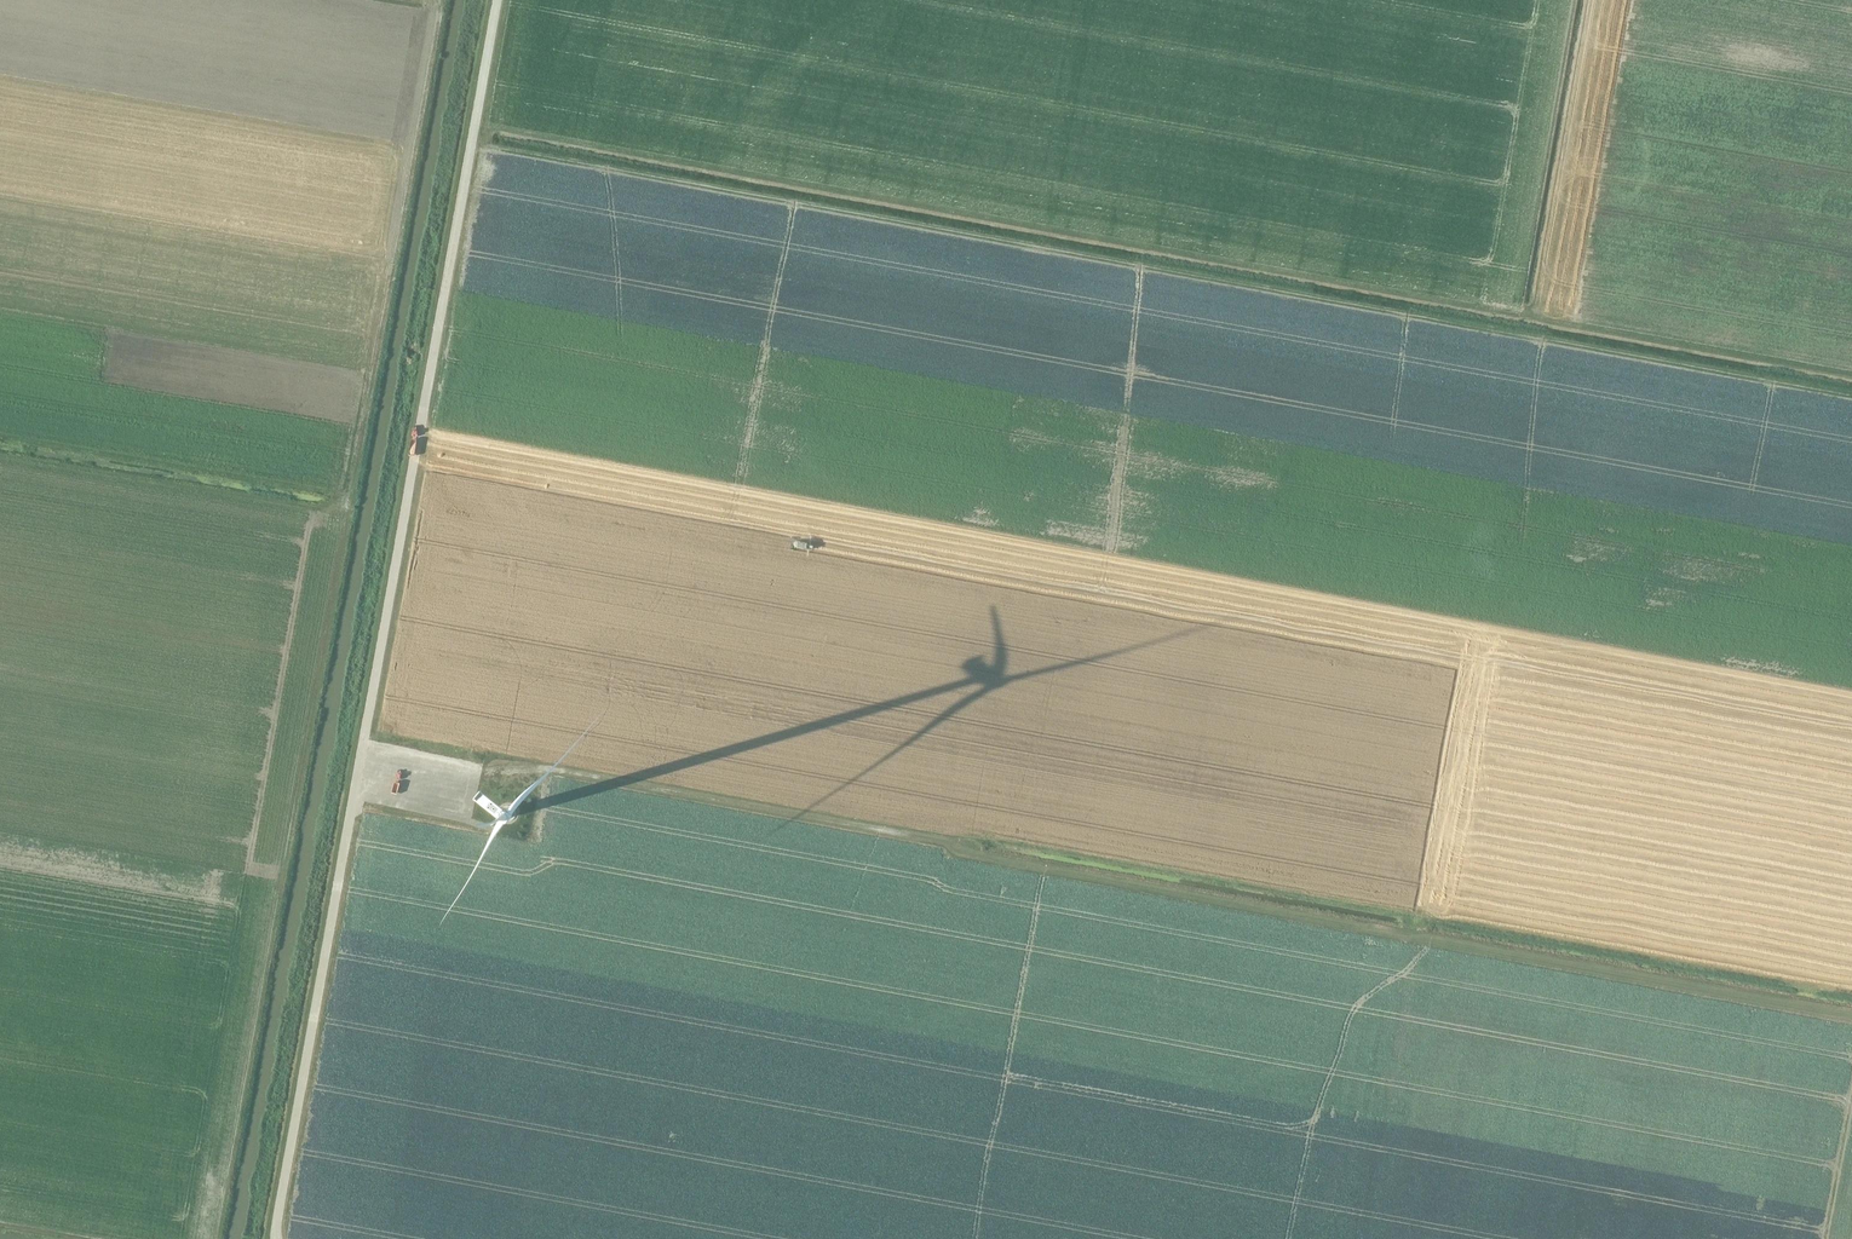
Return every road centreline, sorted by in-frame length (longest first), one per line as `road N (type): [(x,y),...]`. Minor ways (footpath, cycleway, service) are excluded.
road 1 (track): [(1851,1015),(927,849)]

